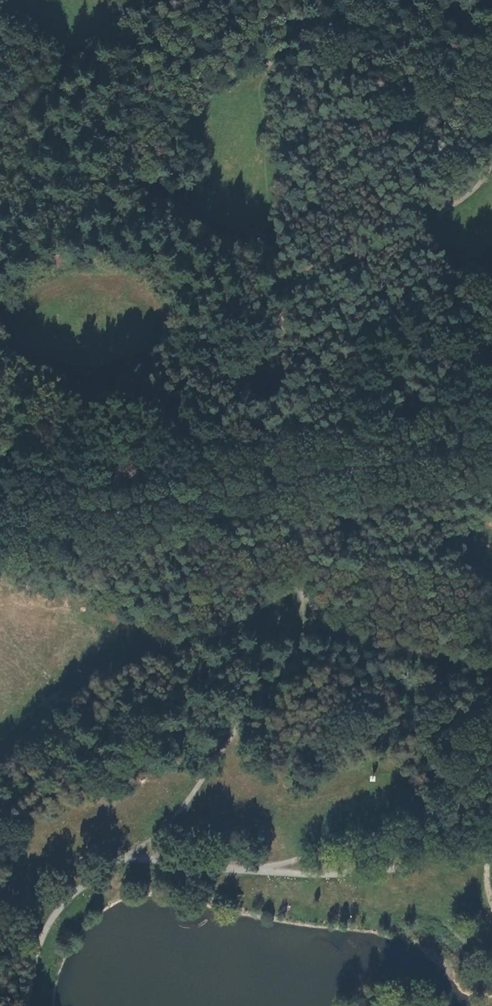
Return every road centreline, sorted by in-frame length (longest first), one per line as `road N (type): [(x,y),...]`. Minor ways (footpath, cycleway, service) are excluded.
road 1 (unclassified): [(491,445),(0,529)]

